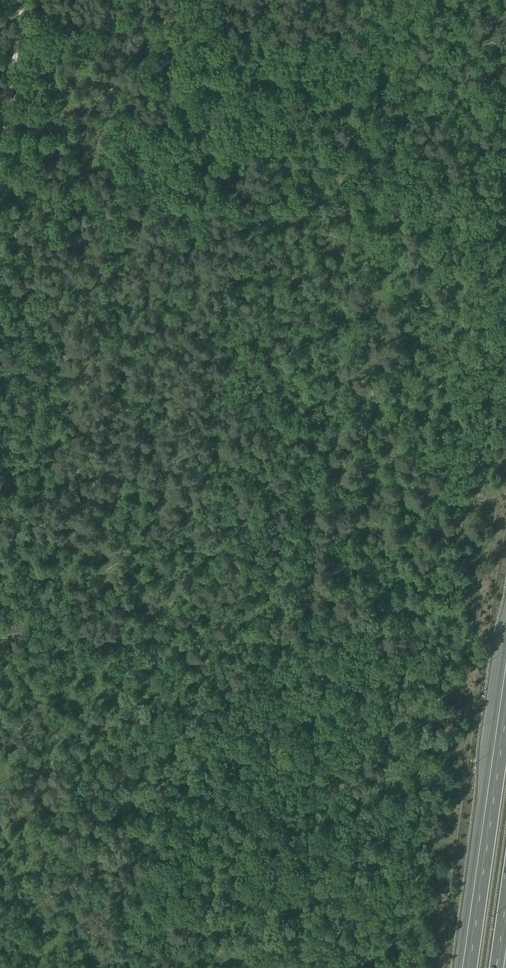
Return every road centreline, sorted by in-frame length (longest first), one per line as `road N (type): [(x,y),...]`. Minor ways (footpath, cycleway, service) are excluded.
road 1 (motorway): [(505,688),(466,967)]
road 2 (track): [(0,136),(19,0)]

